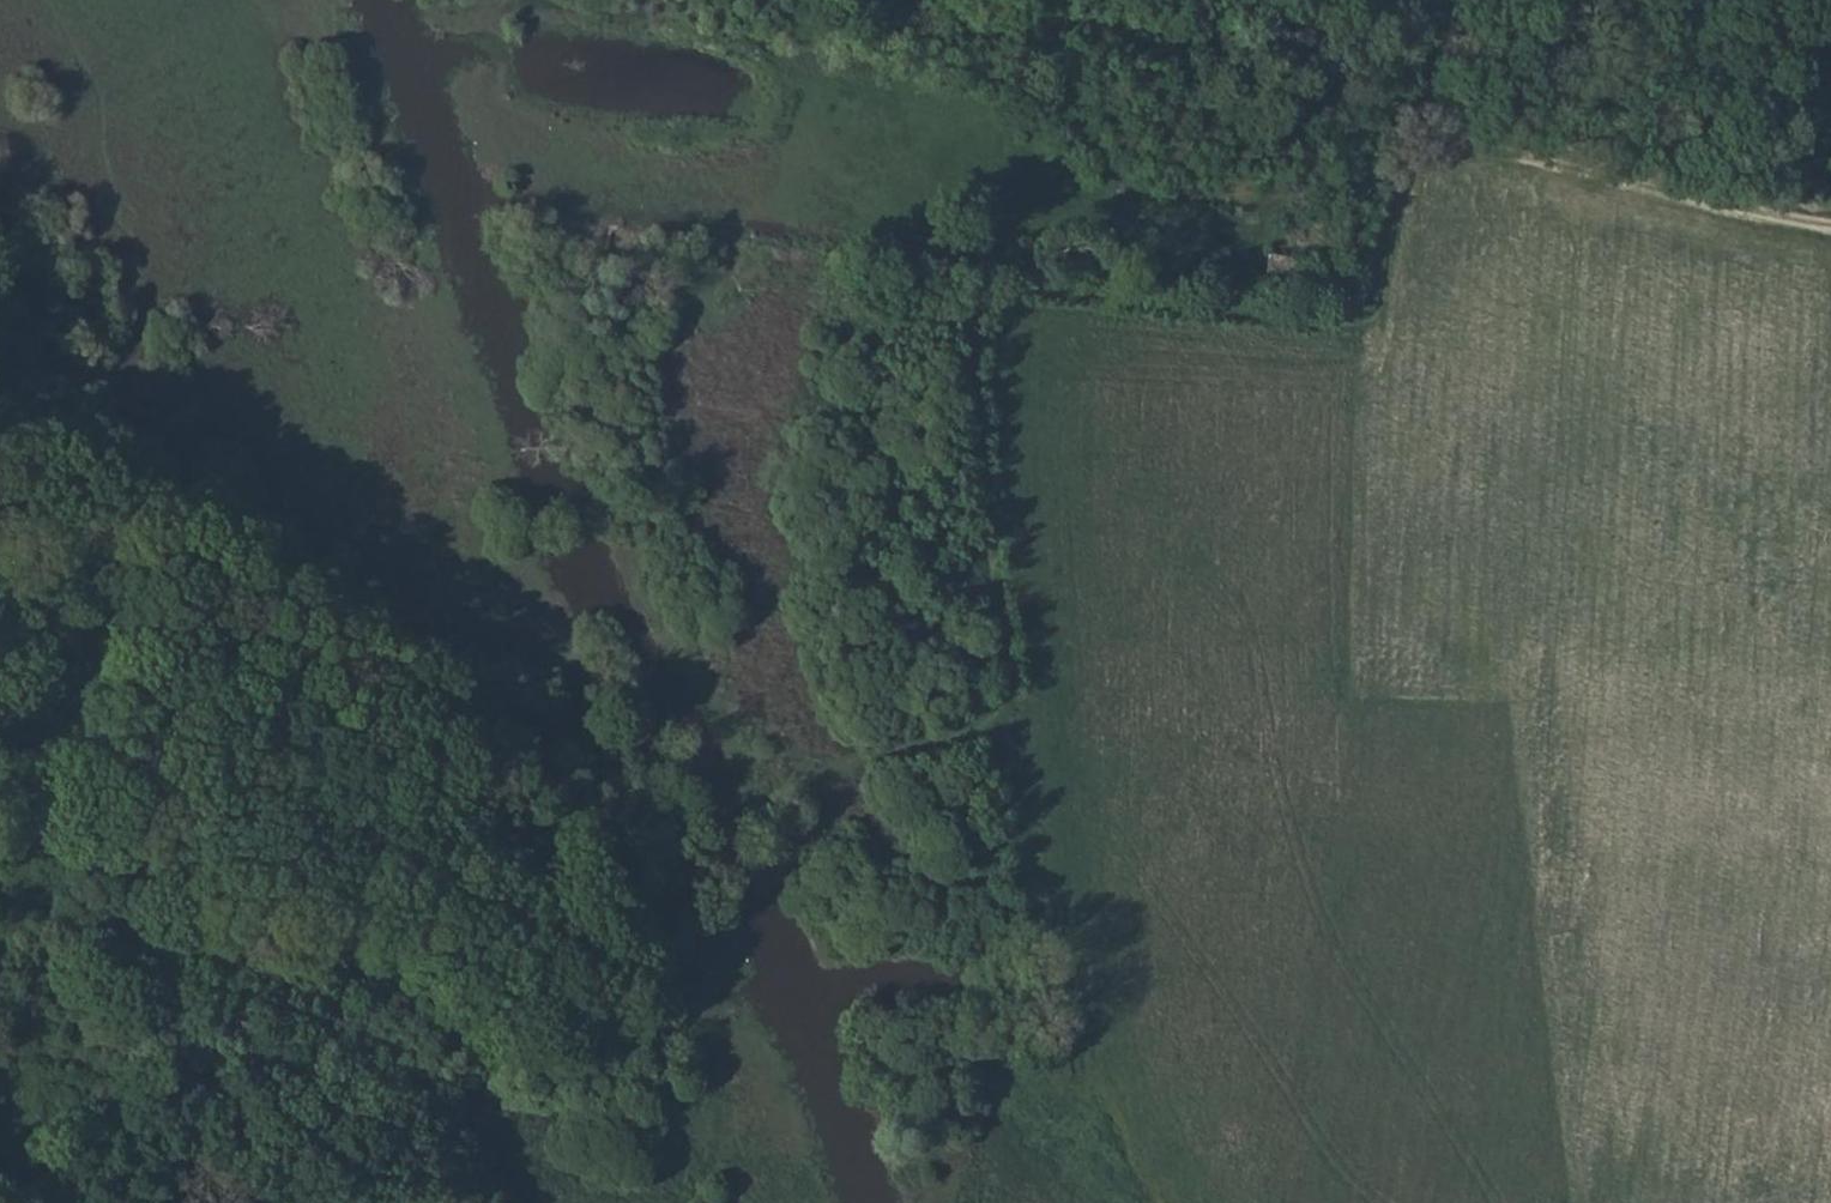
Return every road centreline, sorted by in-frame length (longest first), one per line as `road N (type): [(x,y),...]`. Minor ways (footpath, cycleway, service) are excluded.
road 1 (track): [(1830,228),(1447,140),(1418,99),(1418,31),(1433,0)]

